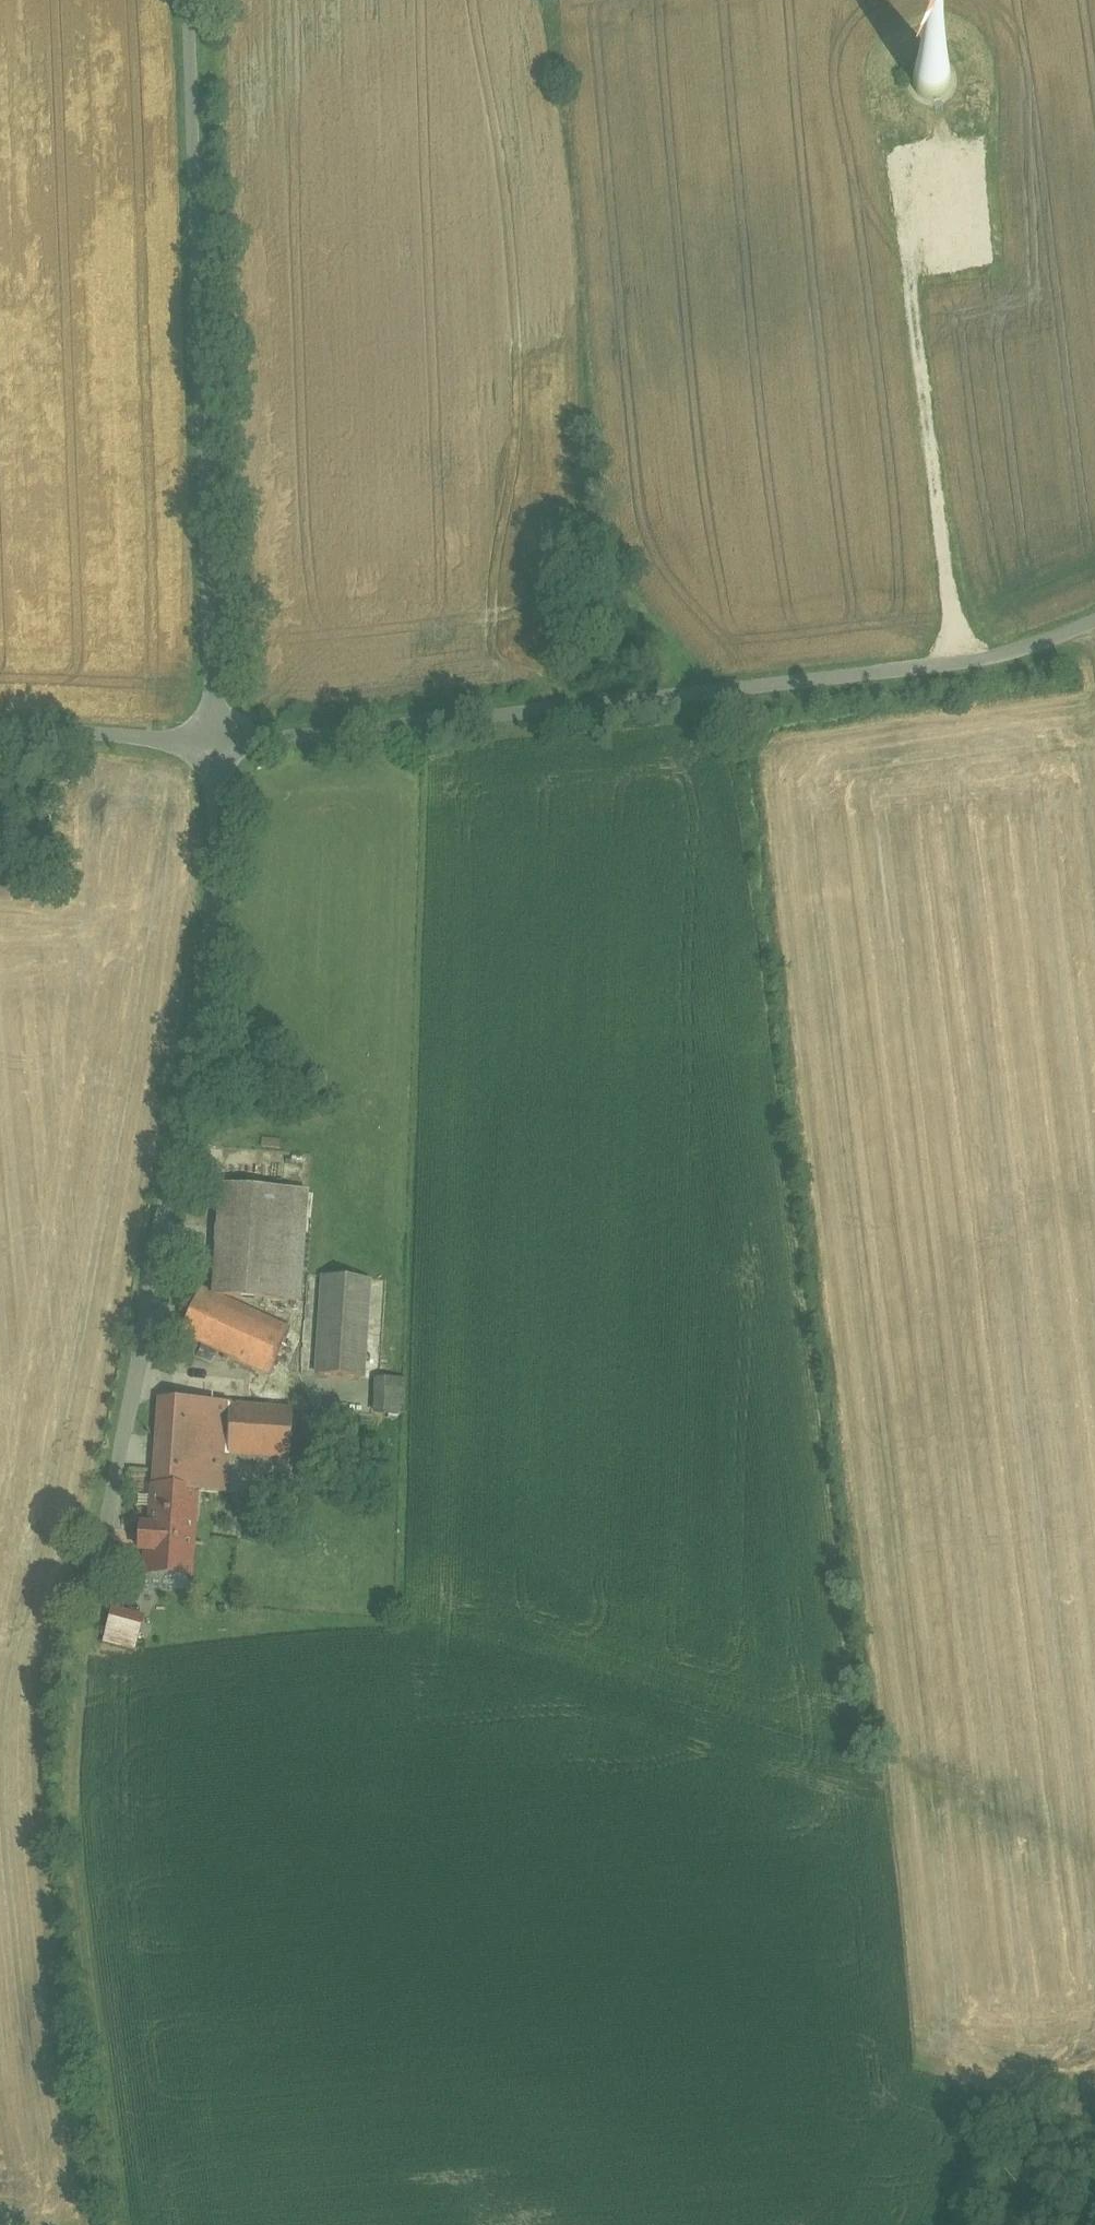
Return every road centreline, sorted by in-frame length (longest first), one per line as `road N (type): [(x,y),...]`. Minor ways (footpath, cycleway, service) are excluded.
road 1 (unclassified): [(0,733),(222,730),(963,670),(1094,629)]
road 2 (track): [(122,2224),(74,1856),(67,1722),(94,1584)]

